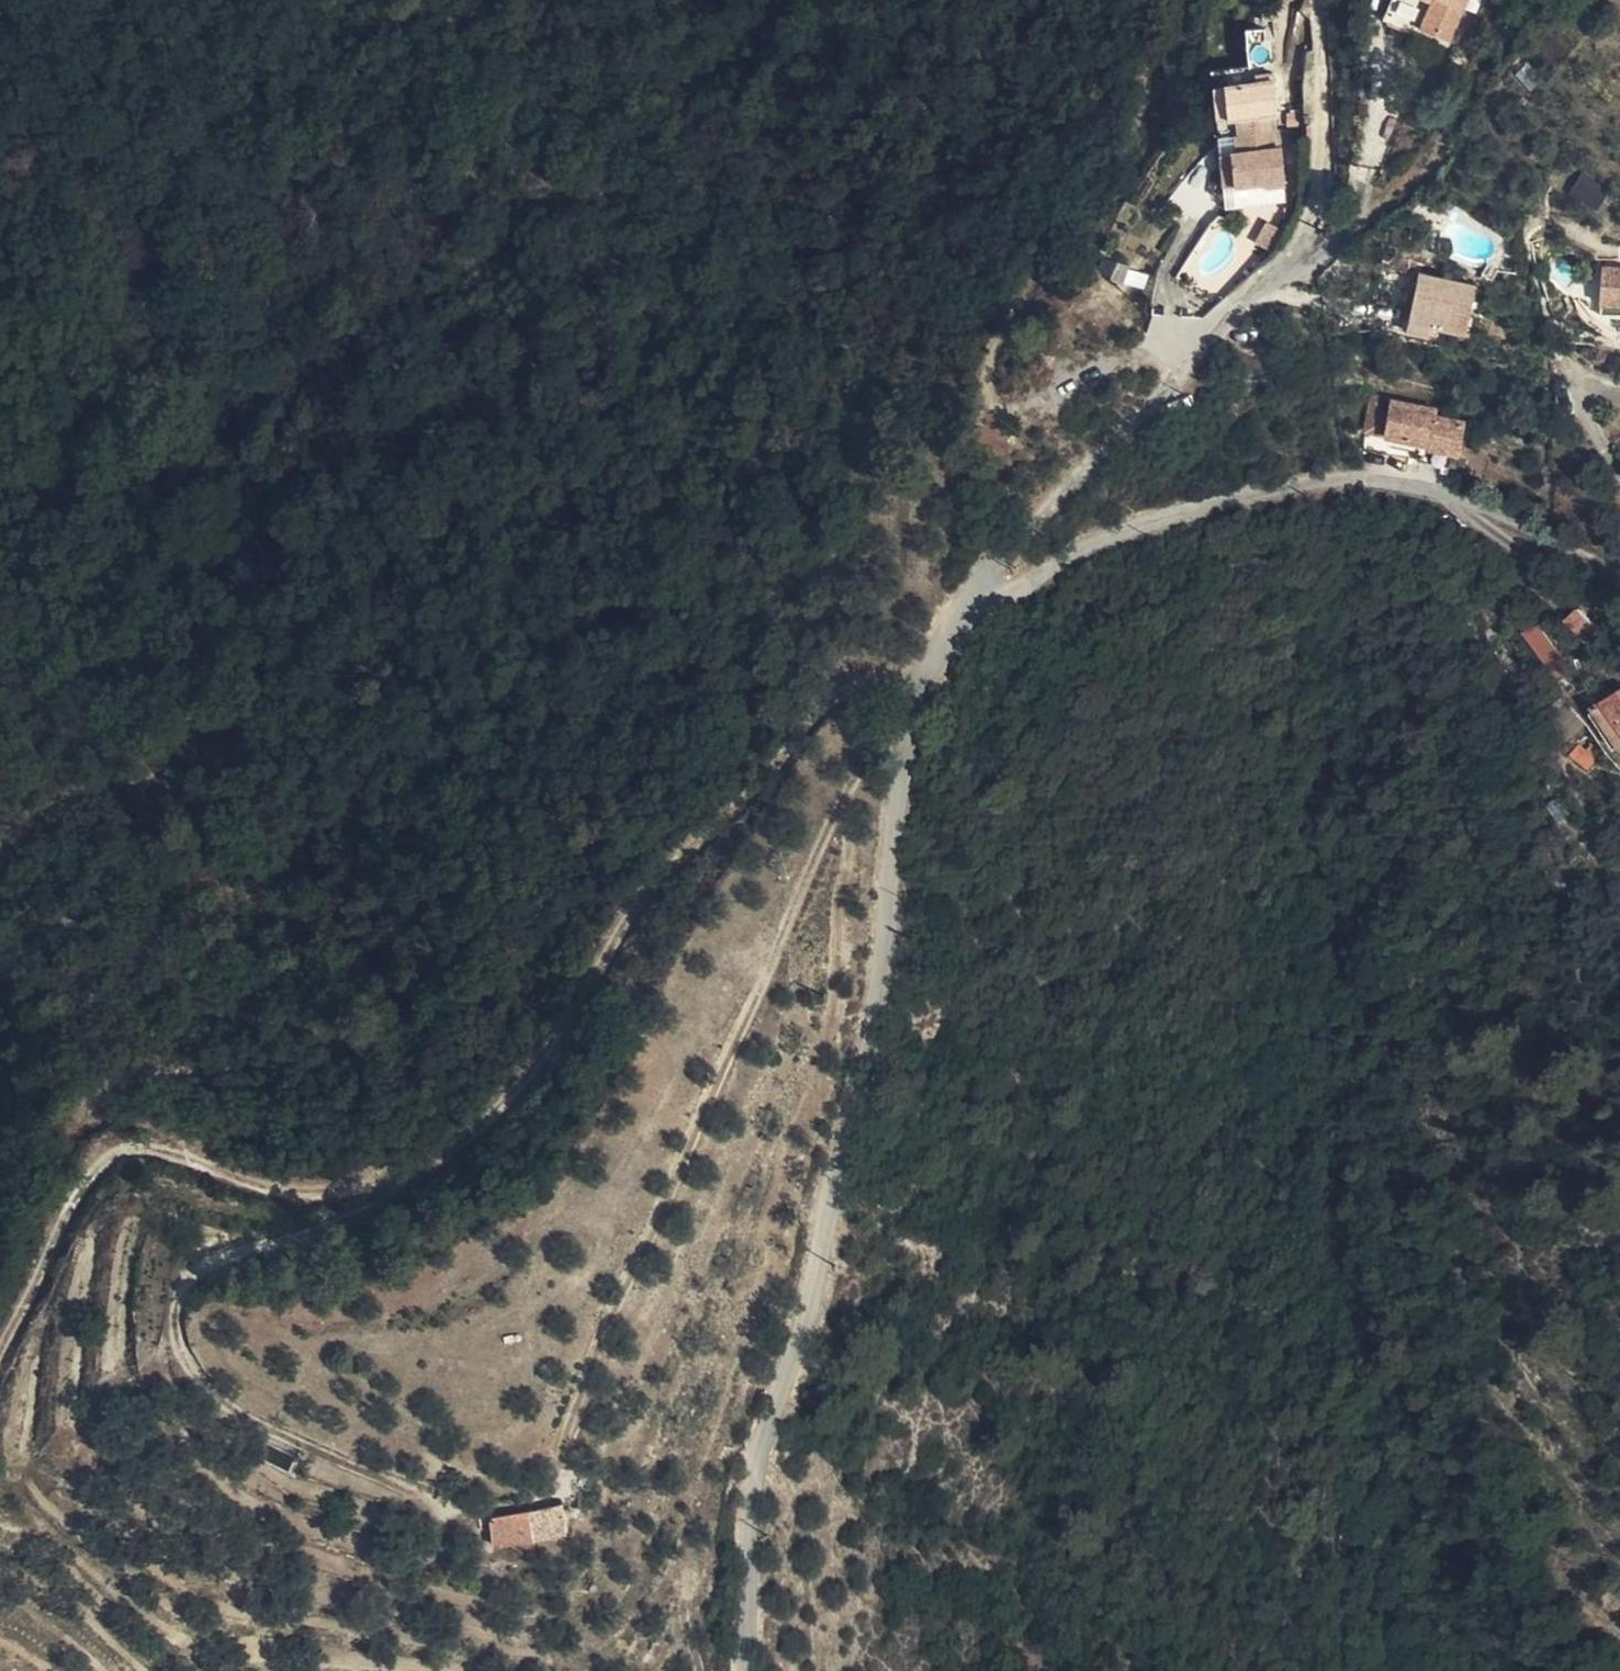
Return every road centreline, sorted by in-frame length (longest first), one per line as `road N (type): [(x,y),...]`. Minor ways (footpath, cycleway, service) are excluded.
road 1 (unclassified): [(1619,575),(1448,489),(1374,479),(1201,507),(1096,542),(974,612)]

